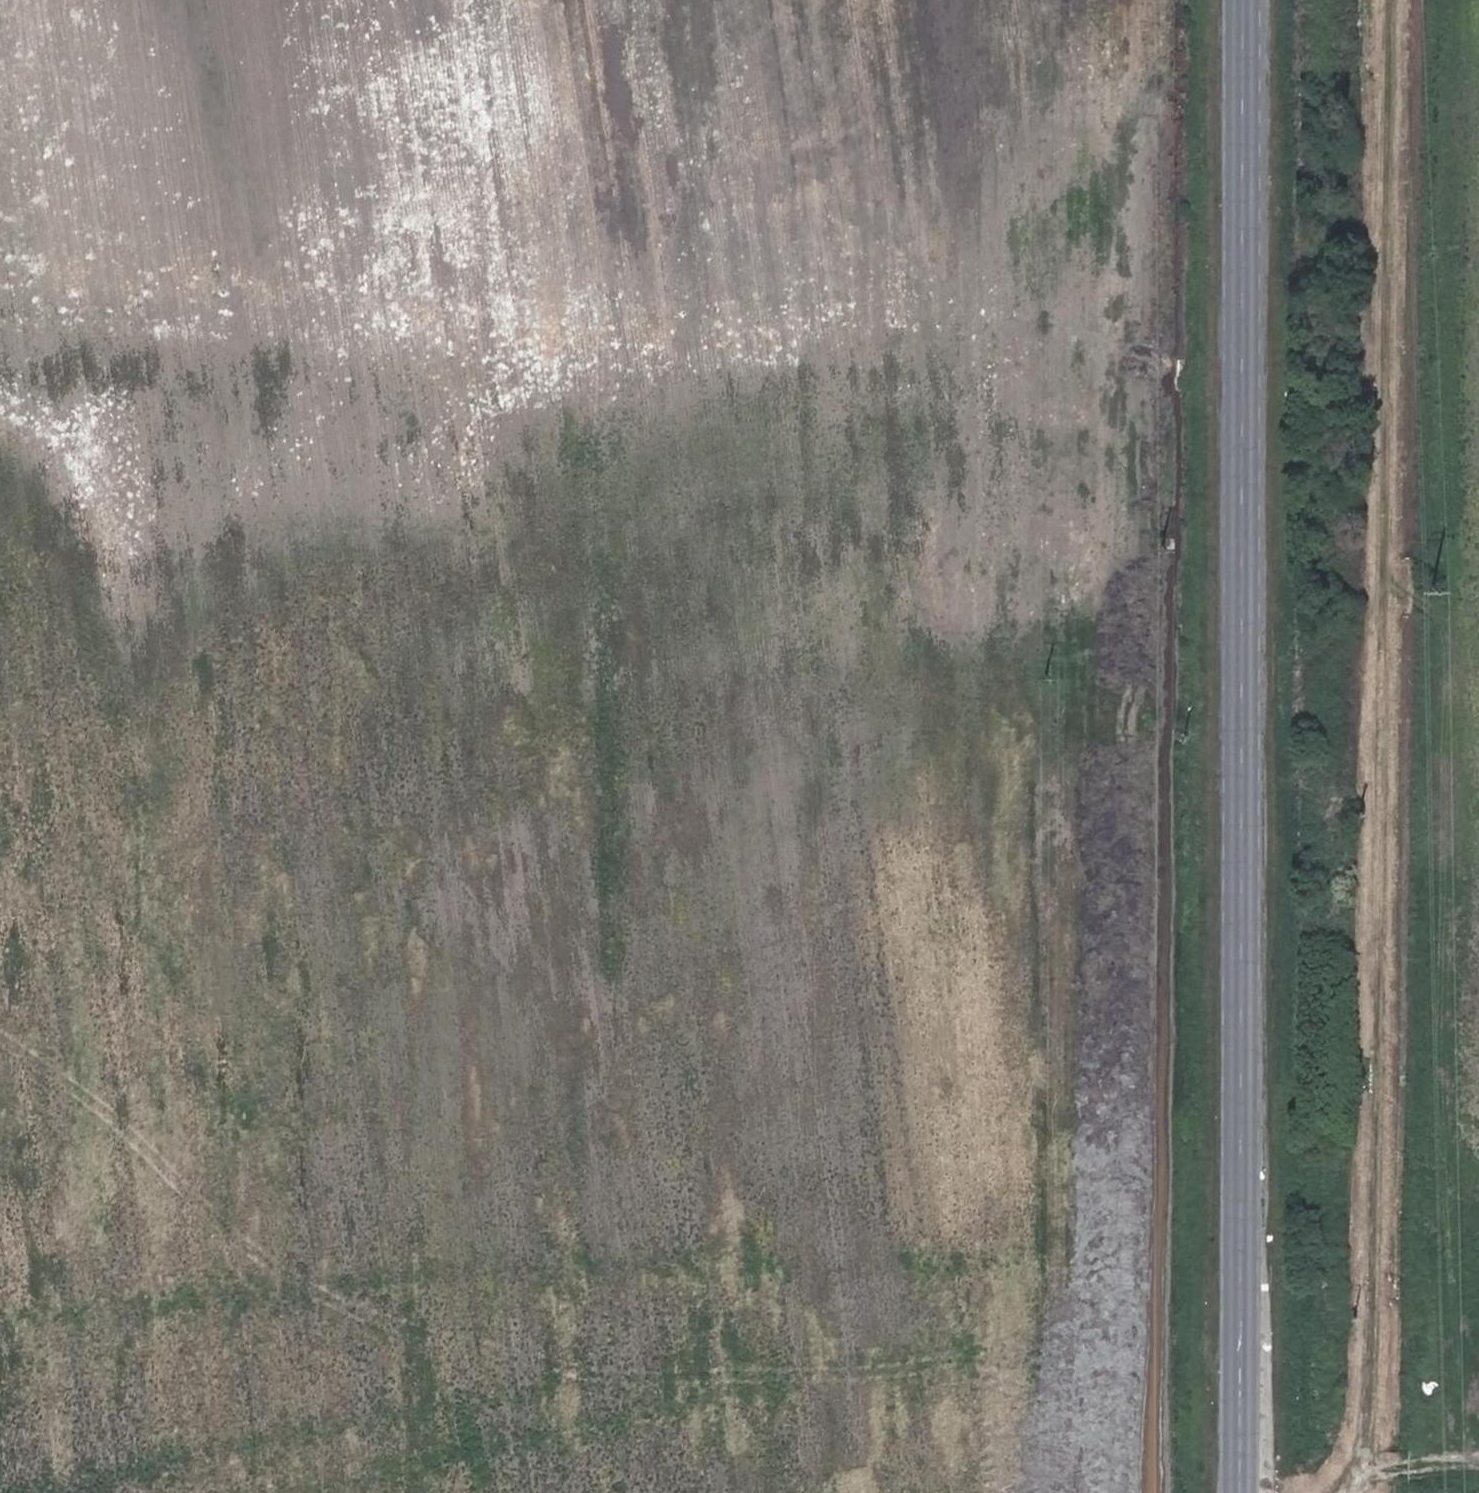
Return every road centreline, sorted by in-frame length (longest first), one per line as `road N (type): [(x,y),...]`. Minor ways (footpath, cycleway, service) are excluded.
road 1 (secondary): [(1254,0),(1248,1492)]
road 2 (track): [(1478,1473),(1374,1465),(1355,1492)]

